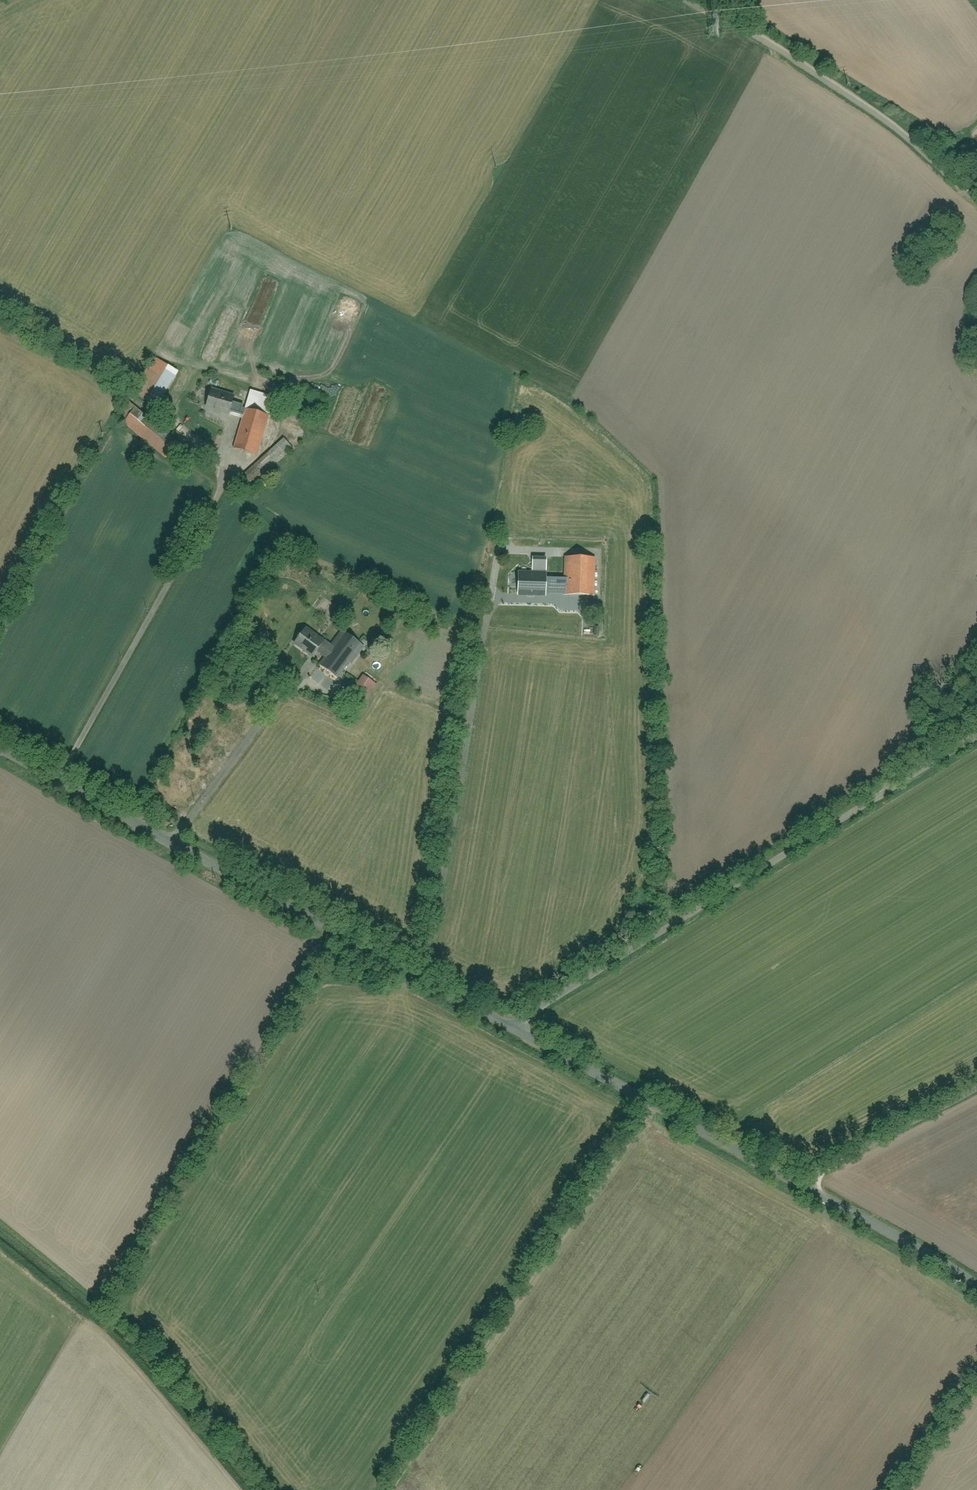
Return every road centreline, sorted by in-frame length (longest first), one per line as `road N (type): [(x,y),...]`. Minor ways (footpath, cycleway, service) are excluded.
road 1 (unclassified): [(0,749),(507,1041)]
road 2 (unclassified): [(976,740),(507,1041)]
road 3 (unclassified): [(507,1041),(976,1286)]

